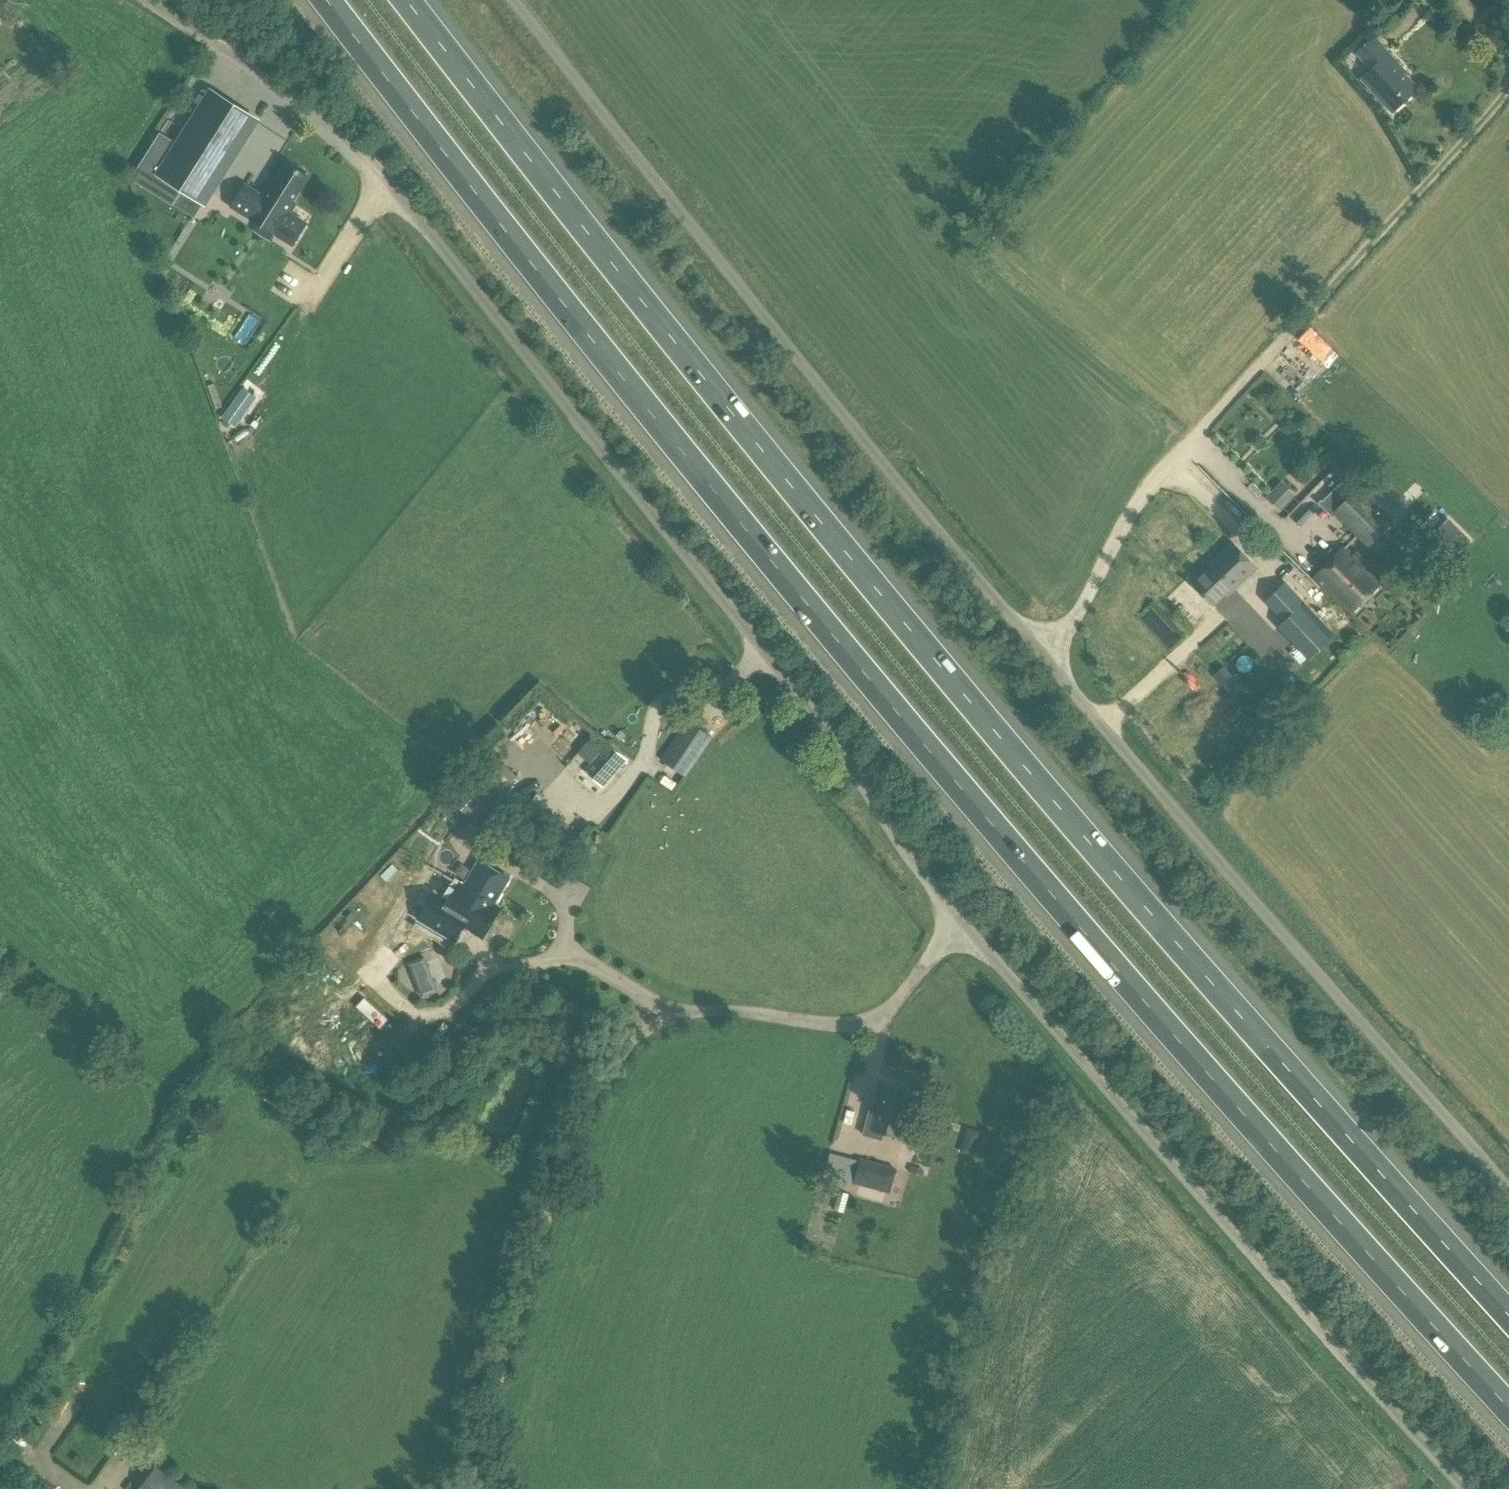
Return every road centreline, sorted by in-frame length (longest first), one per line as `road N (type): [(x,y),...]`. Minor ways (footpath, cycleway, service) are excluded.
road 1 (unclassified): [(169,0),(287,68),(336,113),(818,713),(956,916),(1477,1488)]
road 2 (motorway): [(329,0),(788,580),(1146,1005),(1508,1410)]
road 3 (motorway): [(1508,1314),(1174,943),(830,533),(407,0)]
road 4 (unclassified): [(1508,1187),(1247,897),(511,0)]
road 5 (track): [(445,1488),(492,1442),(516,1304),(595,1081),(645,1030),(677,1019),(728,1011),(845,1024),(888,1016),(956,916)]
road 6 (track): [(1047,654),(1132,503),(1497,95),(1508,69)]

